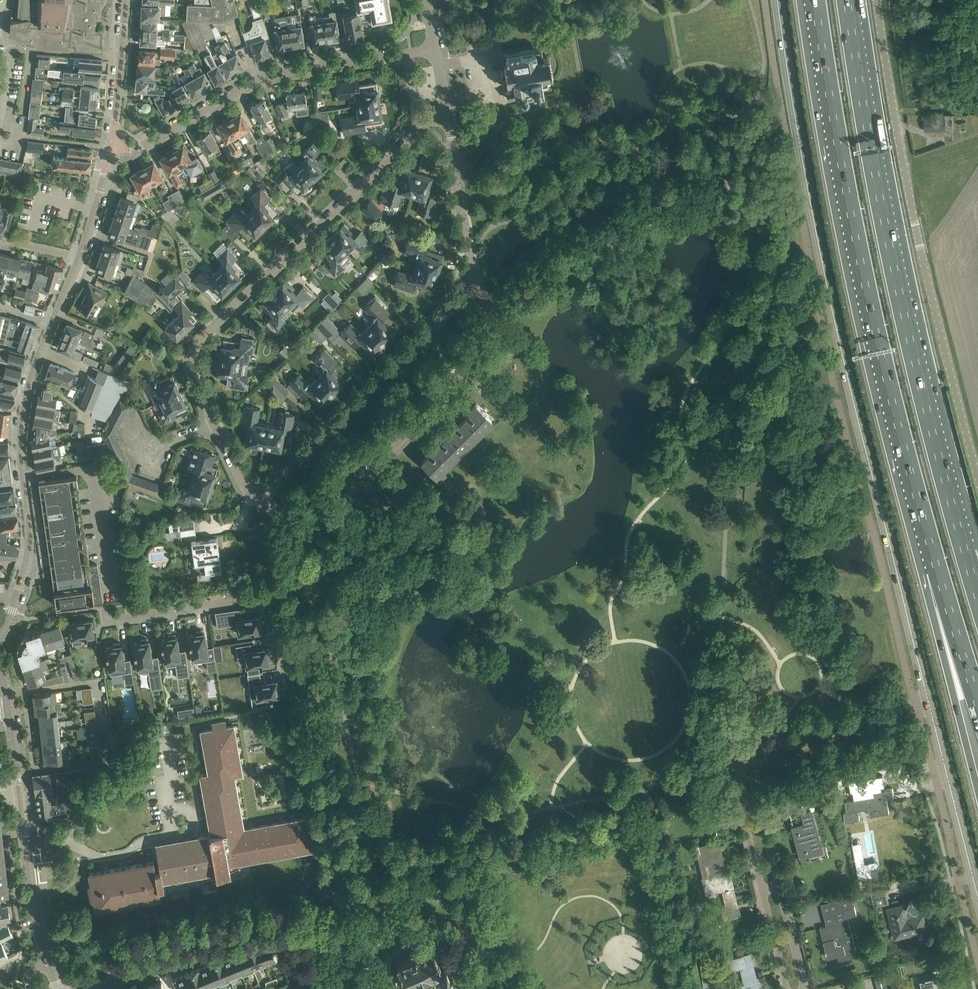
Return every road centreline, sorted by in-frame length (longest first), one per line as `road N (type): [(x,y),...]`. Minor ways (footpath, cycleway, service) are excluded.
road 1 (tertiary): [(777,0),(814,225),(926,700)]
road 2 (motorway): [(815,0),(853,239),(936,570)]
road 3 (motorway): [(964,553),(886,232),(847,0)]
road 4 (residential): [(445,110),(191,356),(193,379),(258,500)]
road 5 (unclassified): [(977,476),(914,220),(877,0)]
road 6 (residential): [(79,257),(24,406),(29,552),(0,631)]
road 7 (residential): [(110,147),(142,147),(273,75),(434,49)]
road 8 (residential): [(310,536),(496,346),(475,286)]
road 9 (residential): [(475,286),(258,500)]
road 10 (motorway): [(936,570),(977,791)]
road 11 (tertiary): [(926,700),(977,896)]
road 12 (residential): [(475,286),(445,110)]
road 13 (residential): [(101,988),(267,935)]
road 14 (residential): [(105,609),(112,620),(269,594)]
road 15 (residential): [(48,960),(19,791)]
road 16 (residential): [(761,888),(738,787),(750,759),(774,750)]
road 17 (residential): [(126,0),(110,147)]
road 18 (unclassified): [(774,750),(914,703)]
road 19 (residential): [(774,750),(754,784),(778,887)]
road 20 (motorway): [(936,570),(977,707)]
road 21 (residential): [(0,664),(19,791)]

